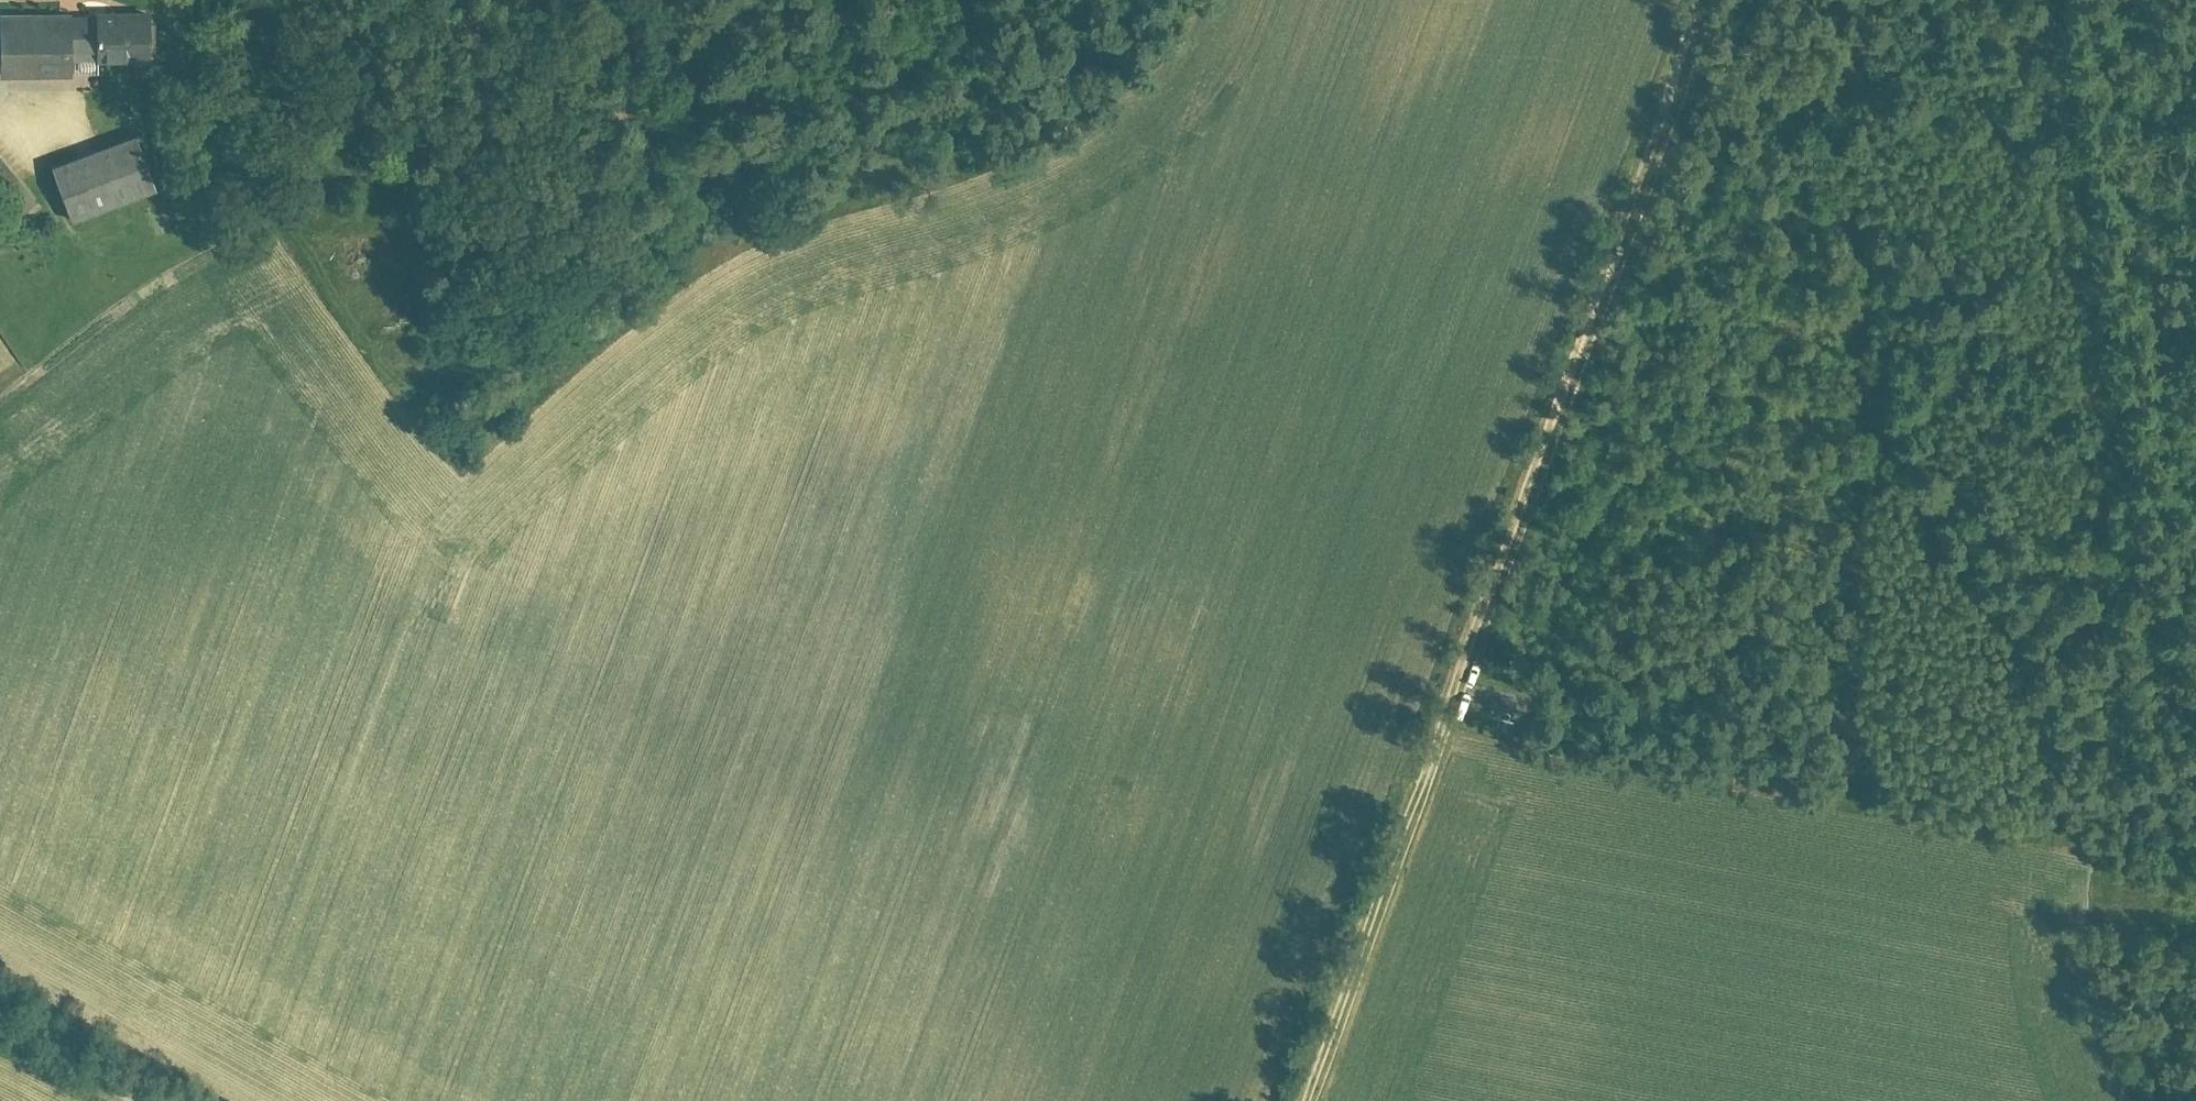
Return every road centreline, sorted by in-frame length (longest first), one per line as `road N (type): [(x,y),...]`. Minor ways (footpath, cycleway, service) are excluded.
road 1 (track): [(1307,1100),(1706,0)]
road 2 (track): [(0,1014),(156,1100)]

